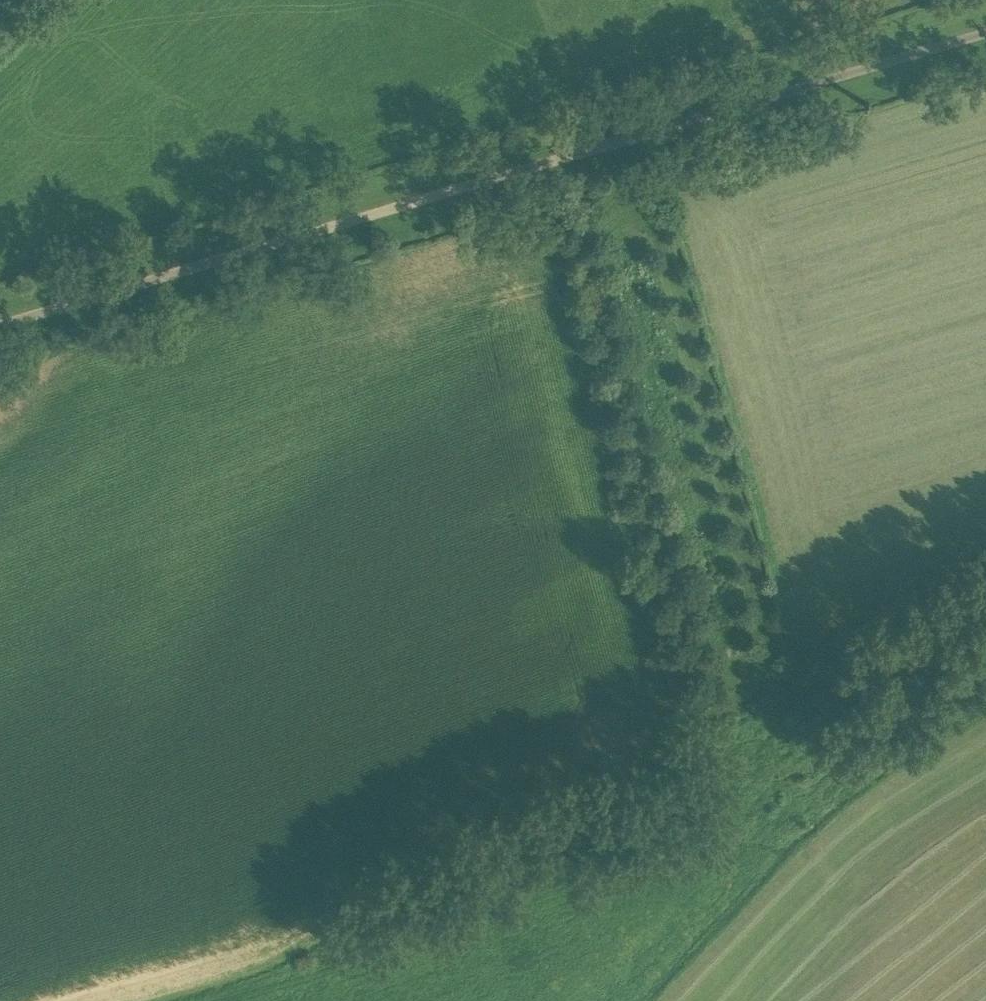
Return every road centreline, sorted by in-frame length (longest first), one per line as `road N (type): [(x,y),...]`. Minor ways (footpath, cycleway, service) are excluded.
road 1 (unclassified): [(0,327),(985,32)]
road 2 (track): [(649,133),(710,440),(762,613),(768,703),(789,807),(815,852),(922,917)]

